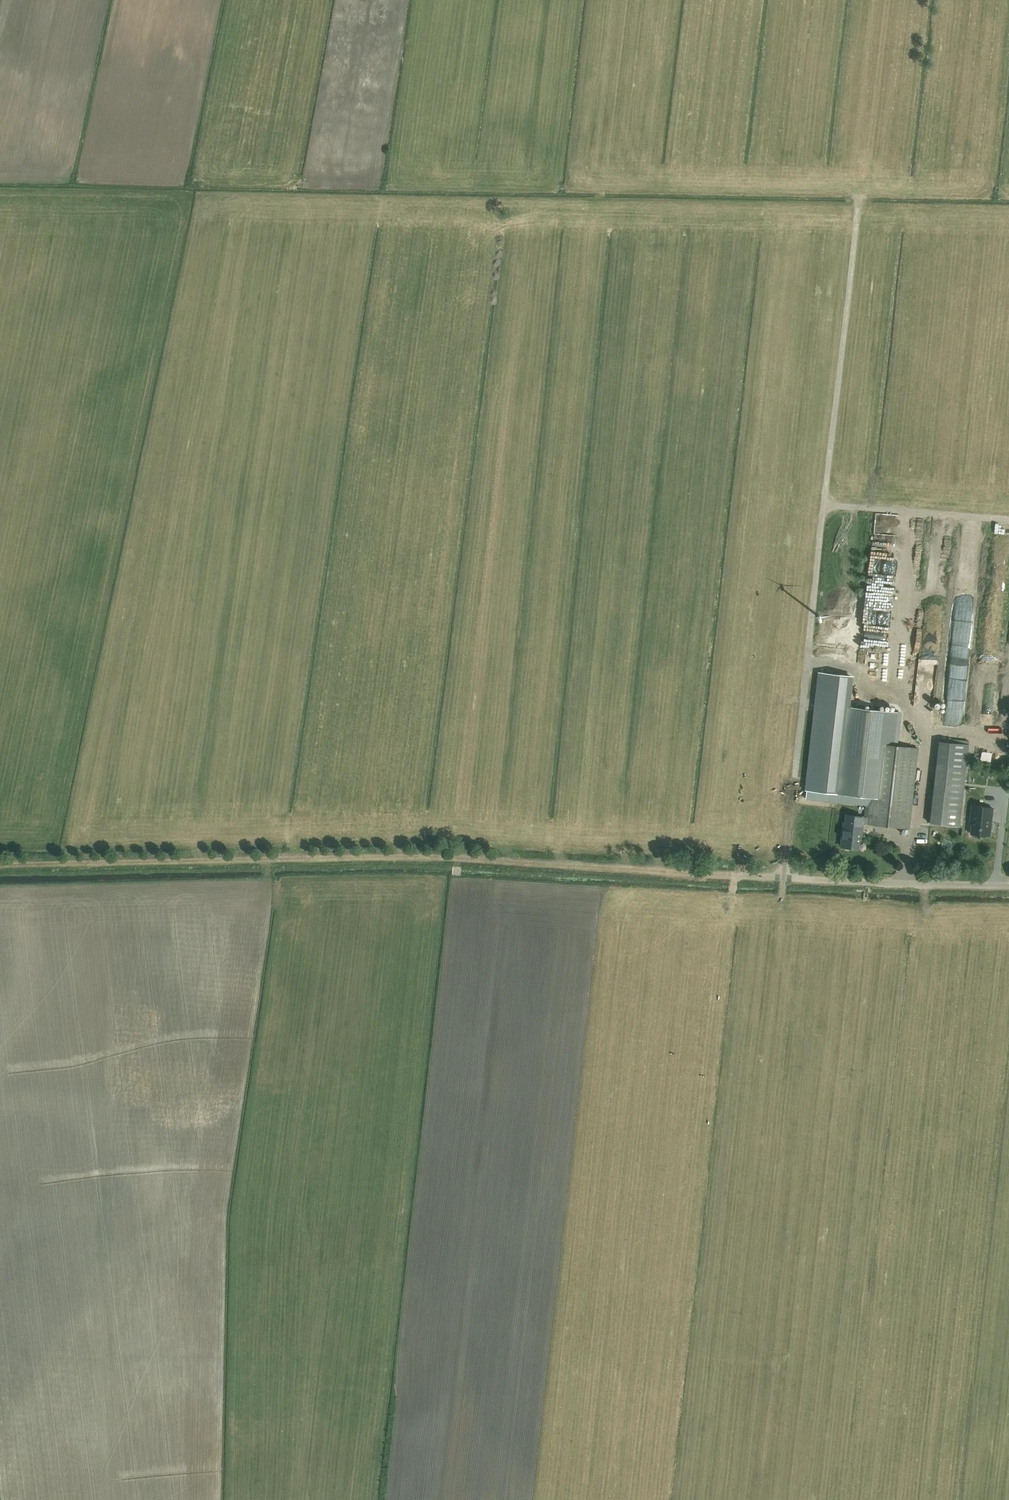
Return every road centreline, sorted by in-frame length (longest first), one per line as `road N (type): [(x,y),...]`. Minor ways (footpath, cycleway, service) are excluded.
road 1 (track): [(0,867),(441,857),(735,875)]
road 2 (unclassified): [(735,875),(1008,885)]

